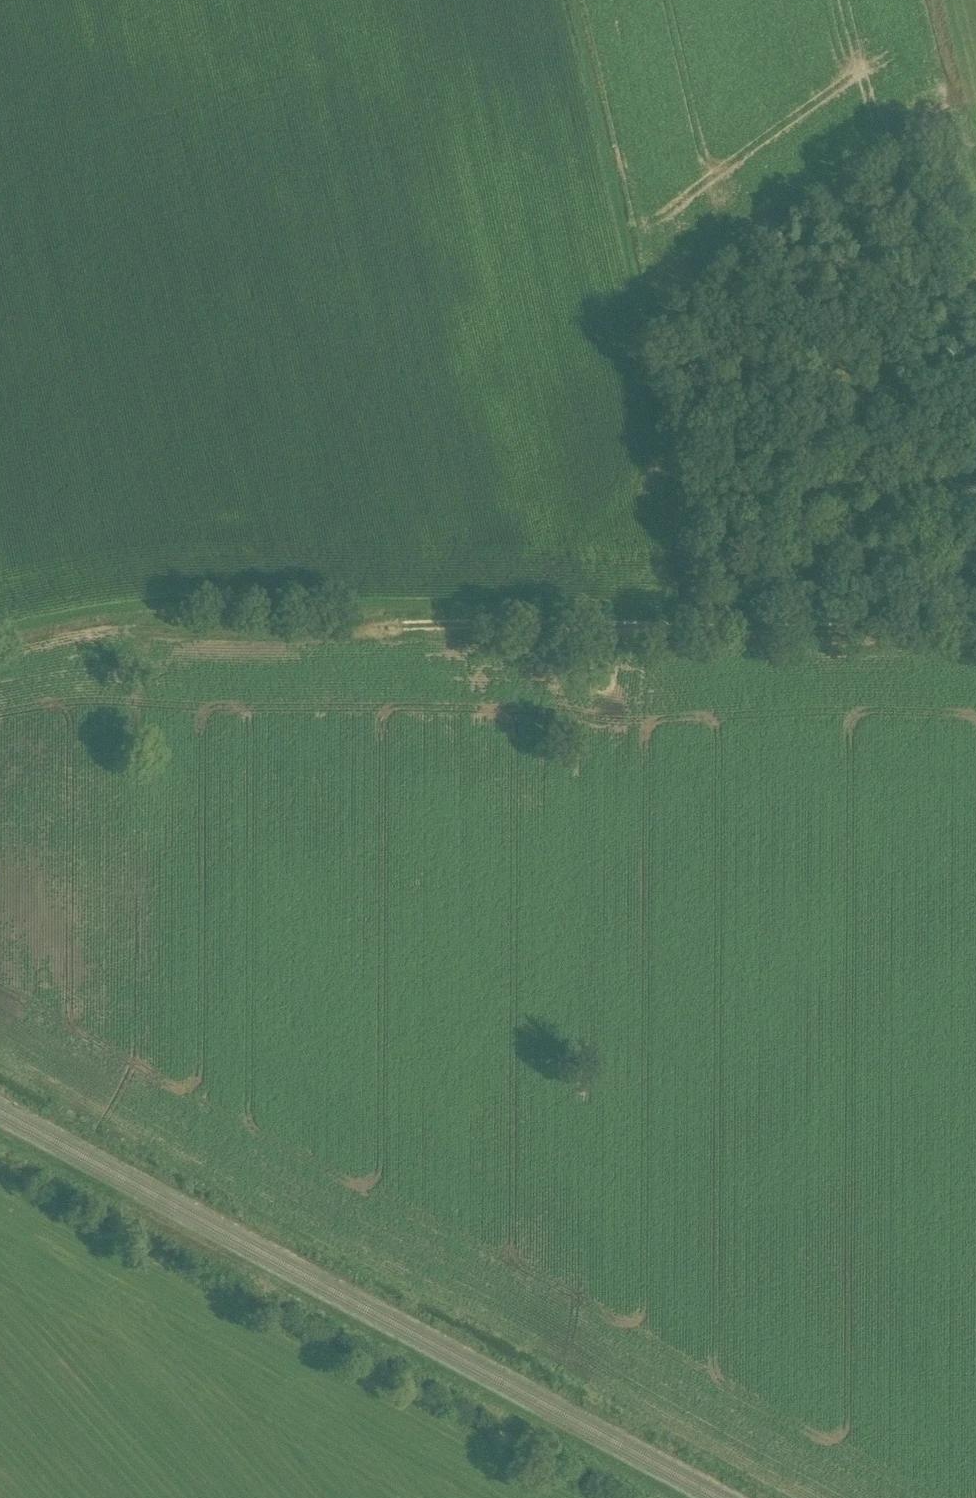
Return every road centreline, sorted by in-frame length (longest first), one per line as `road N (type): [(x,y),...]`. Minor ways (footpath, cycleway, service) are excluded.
road 1 (track): [(975,627),(284,622)]

